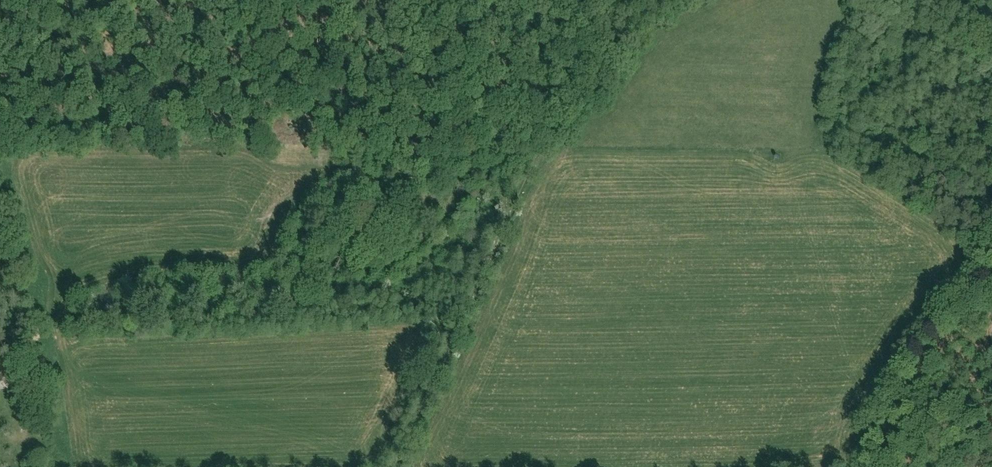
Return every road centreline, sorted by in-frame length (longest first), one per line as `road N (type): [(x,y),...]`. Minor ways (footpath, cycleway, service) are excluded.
road 1 (track): [(390,466),(571,83),(565,0)]

